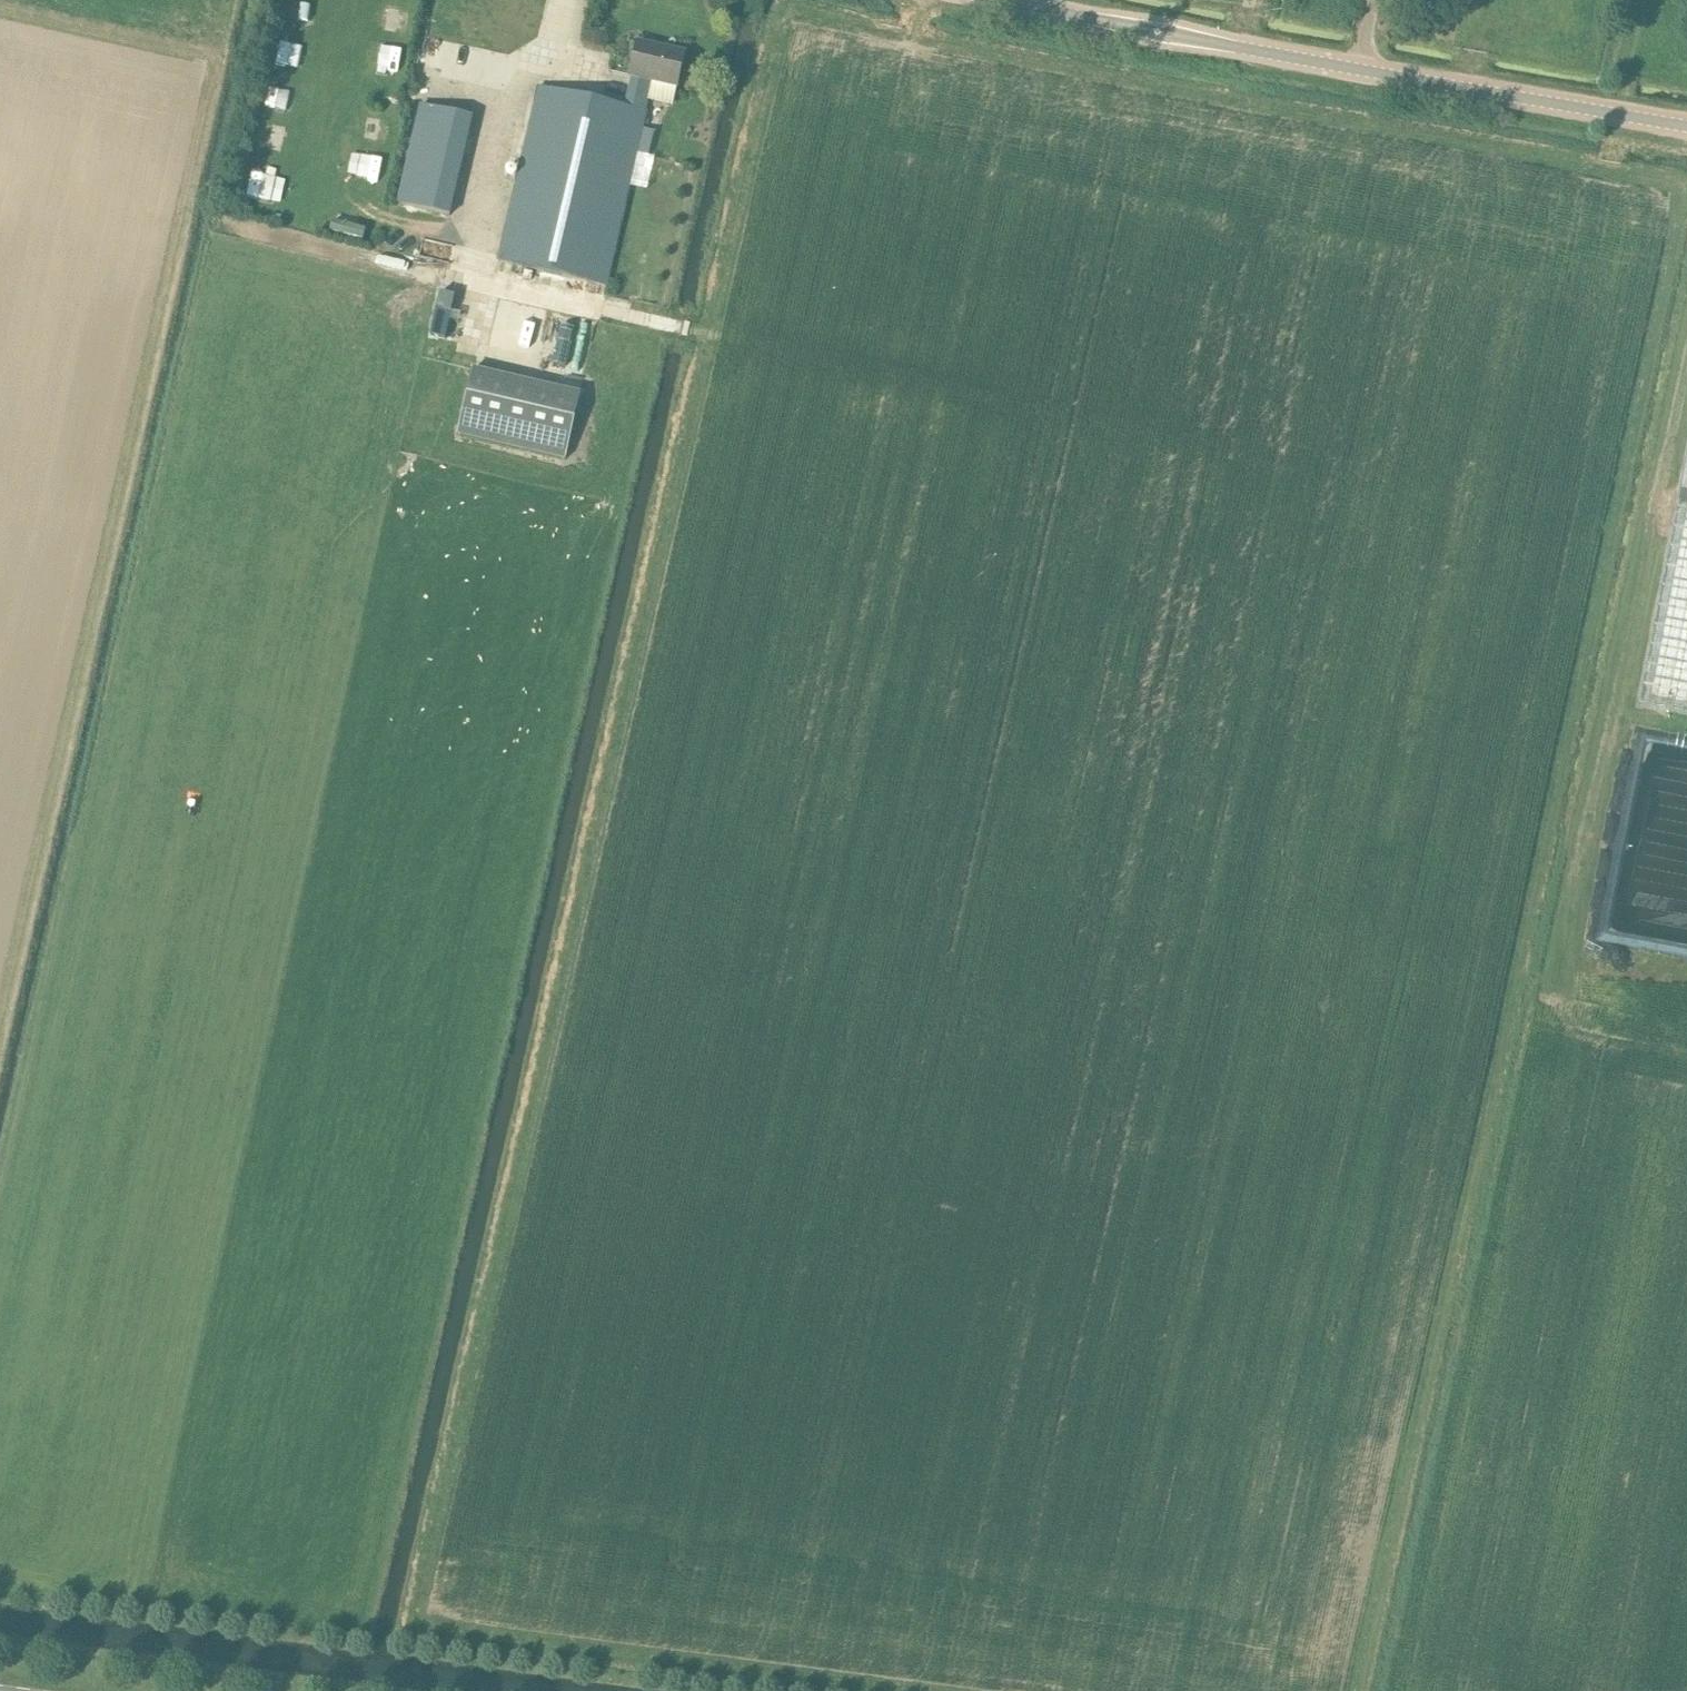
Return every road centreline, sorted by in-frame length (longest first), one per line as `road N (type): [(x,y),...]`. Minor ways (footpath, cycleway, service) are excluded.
road 1 (tertiary): [(1686,127),(1015,0)]

